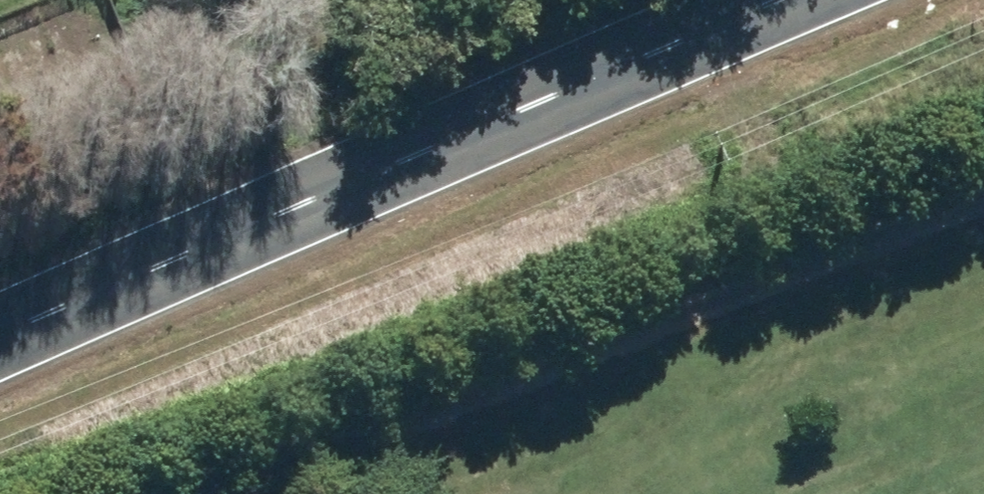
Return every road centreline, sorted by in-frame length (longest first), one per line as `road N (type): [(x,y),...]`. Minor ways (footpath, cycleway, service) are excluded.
road 1 (secondary): [(778,0),(0,335)]
road 2 (track): [(983,230),(326,493)]

